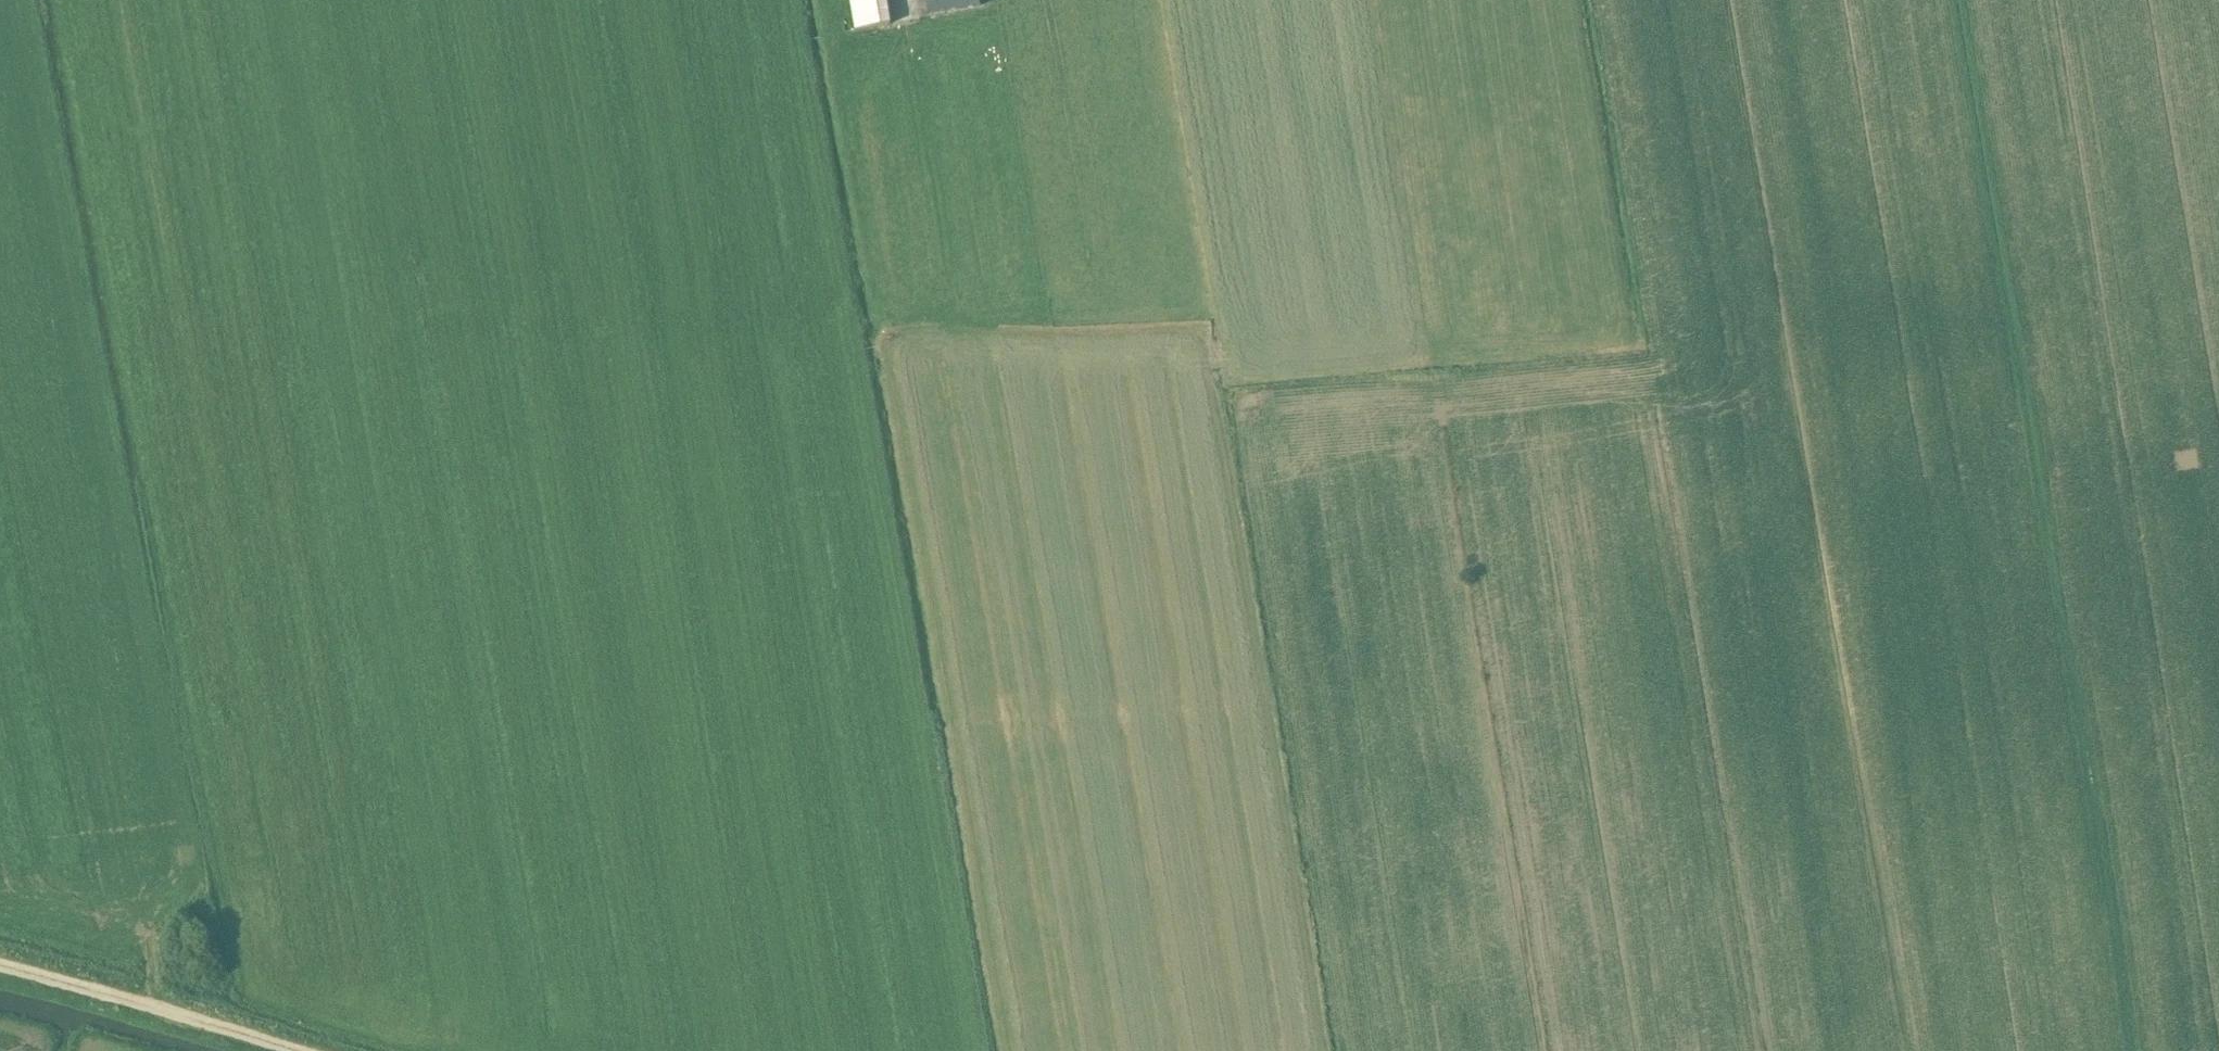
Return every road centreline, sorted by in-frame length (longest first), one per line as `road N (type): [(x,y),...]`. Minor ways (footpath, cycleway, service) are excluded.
road 1 (track): [(0,969),(289,1050)]

